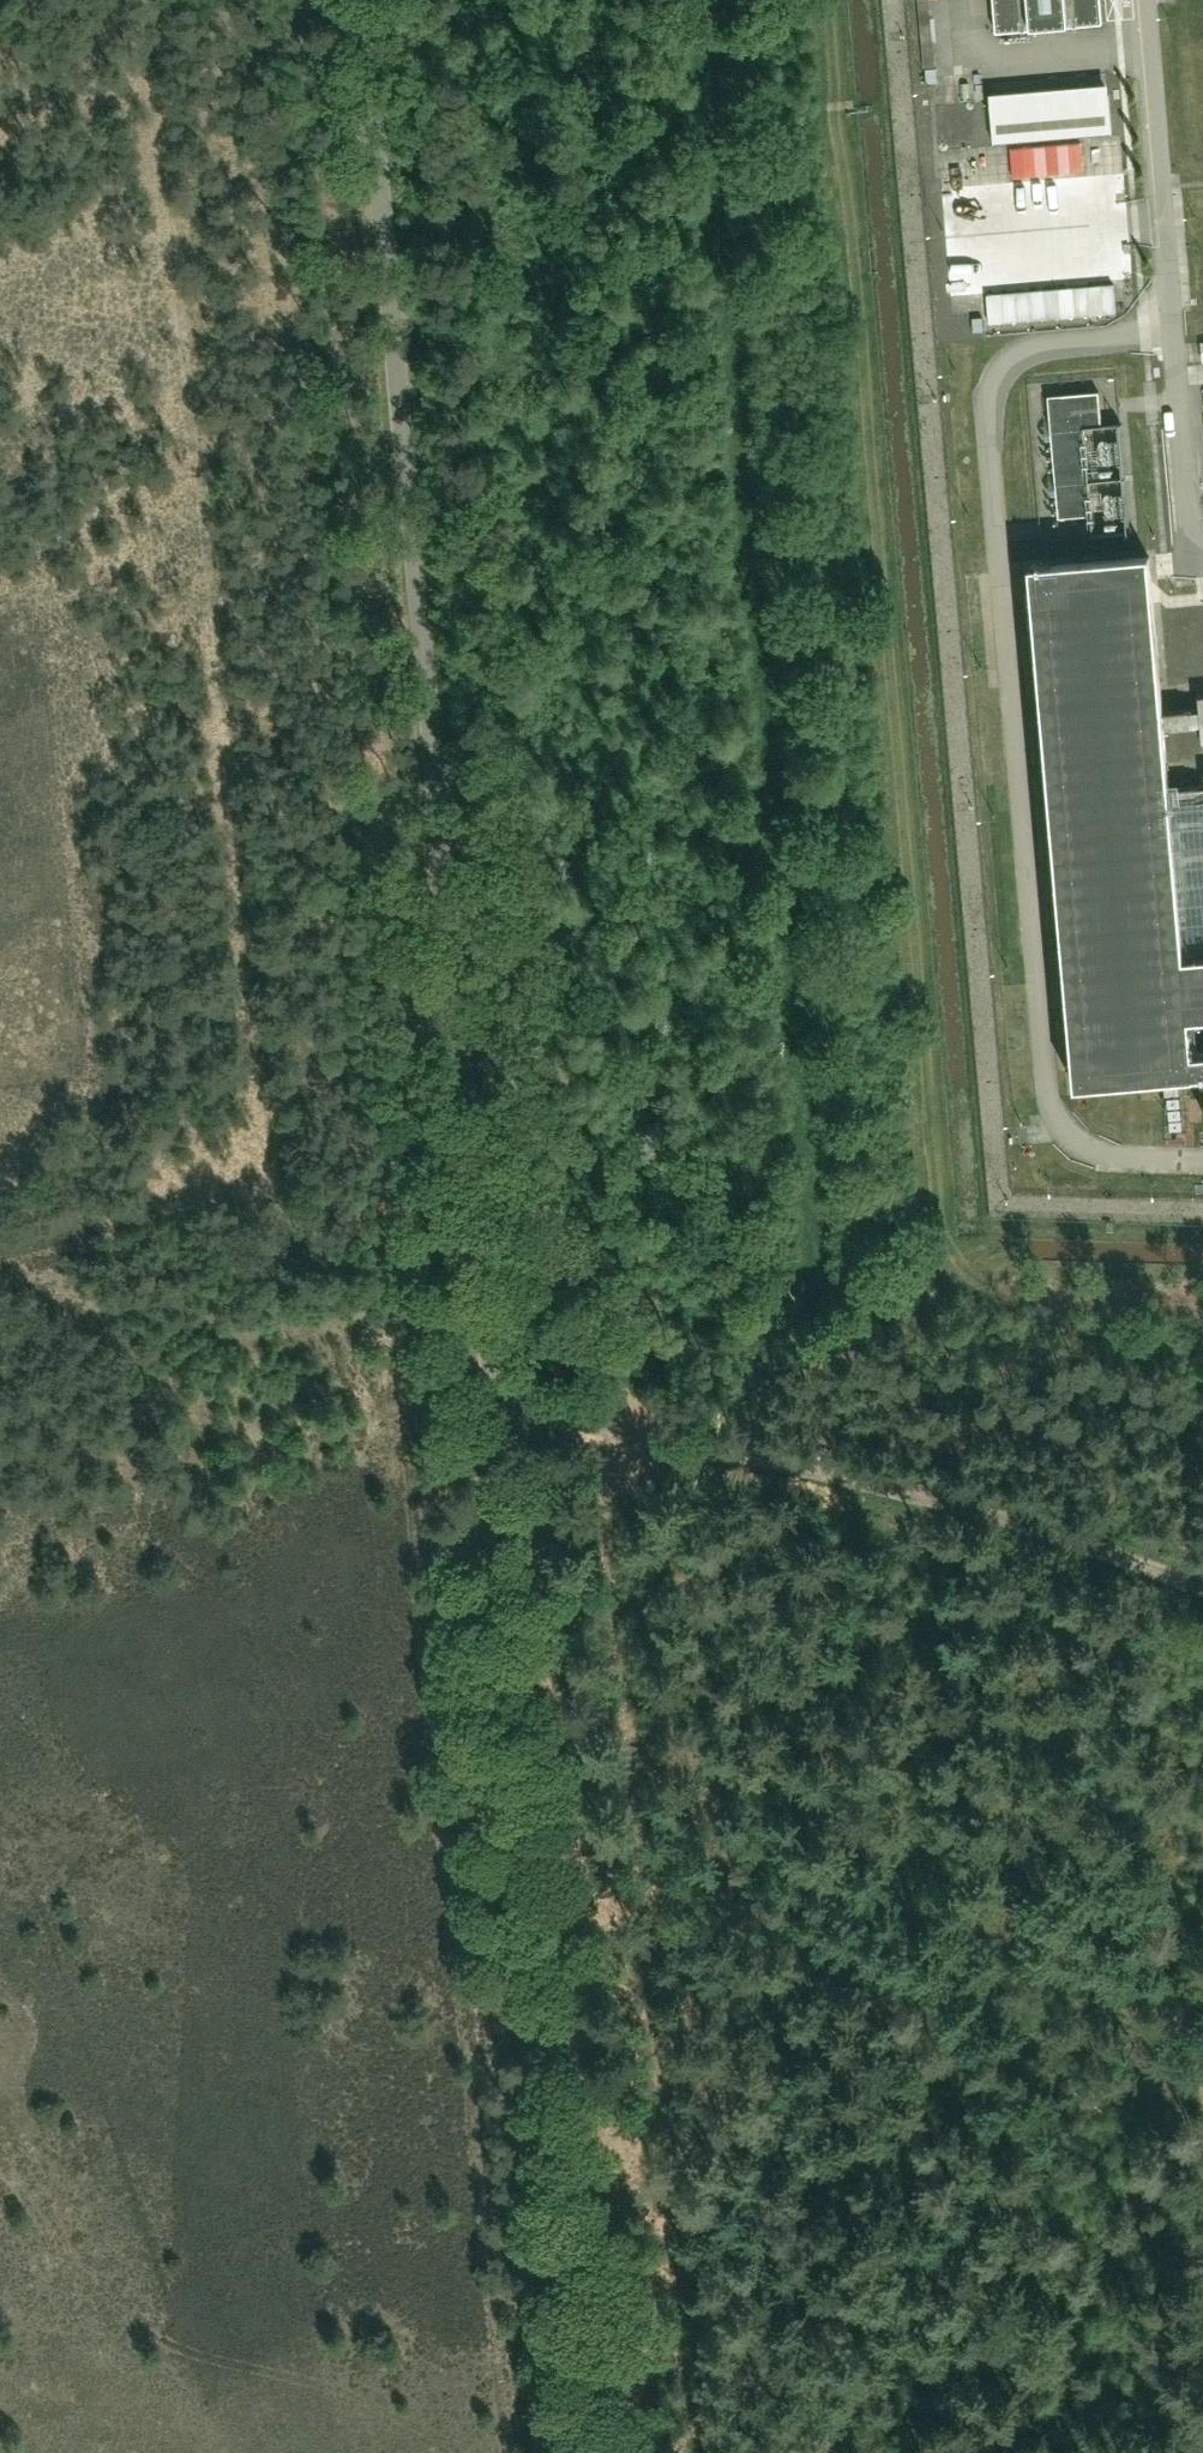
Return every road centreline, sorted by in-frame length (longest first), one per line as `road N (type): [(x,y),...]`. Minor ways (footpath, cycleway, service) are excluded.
road 1 (unclassified): [(594,2452),(358,0)]
road 2 (track): [(488,1389),(598,1407),(1202,1593)]

